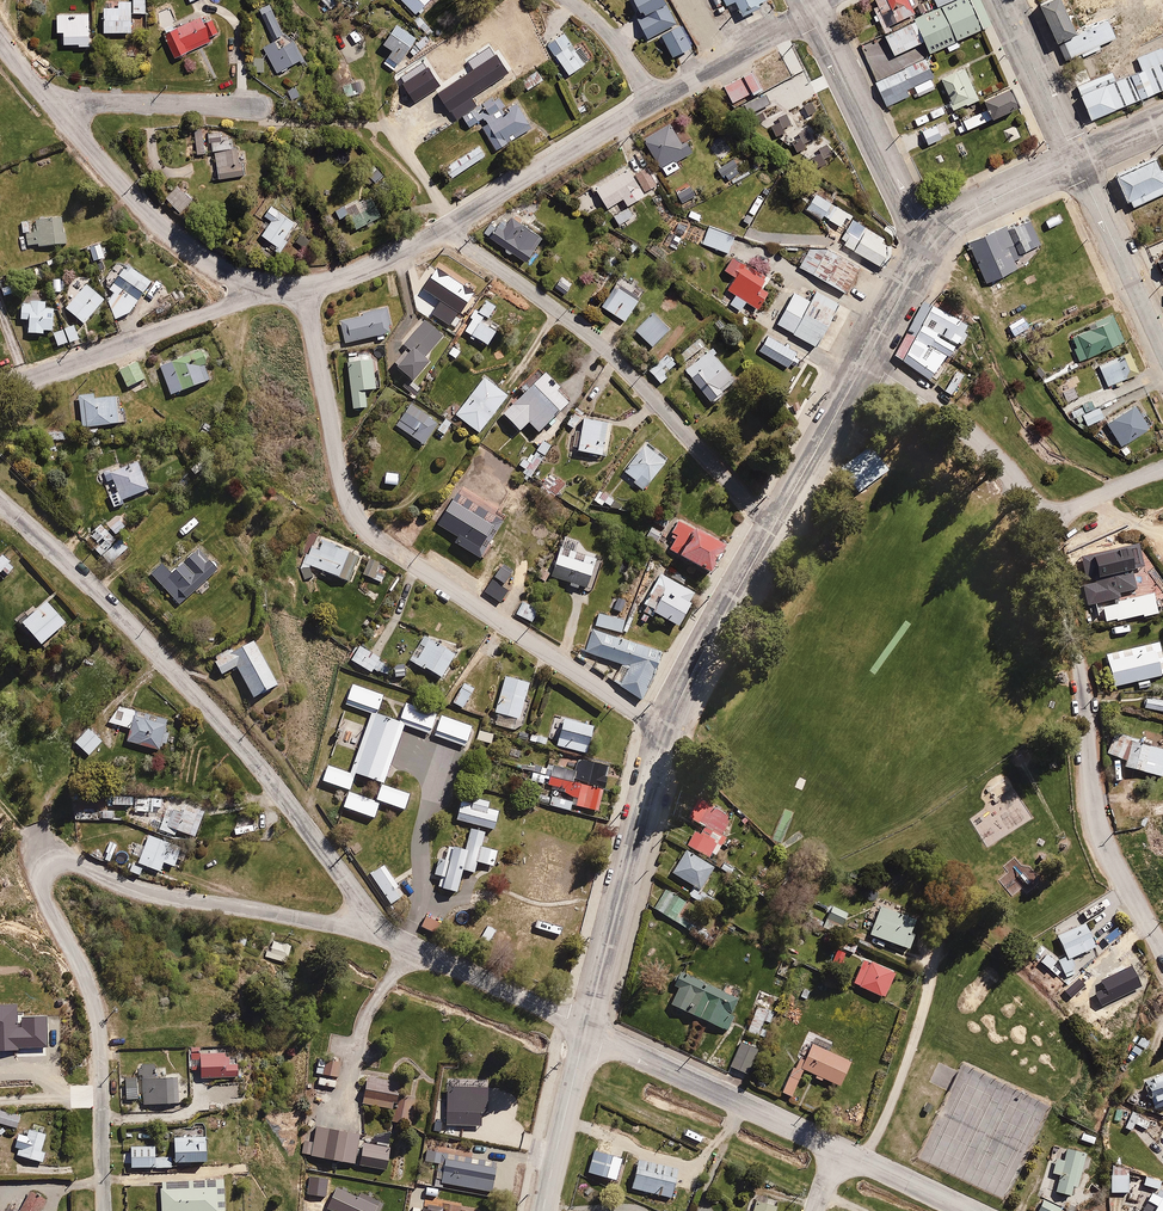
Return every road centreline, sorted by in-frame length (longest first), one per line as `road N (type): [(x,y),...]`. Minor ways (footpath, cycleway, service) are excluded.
road 1 (residential): [(107,1210),(100,1027),(46,900),(49,866),(71,863),(162,893),(390,932)]
road 2 (residential): [(292,290),(309,316),(351,512),(375,538),(667,729)]
road 3 (residential): [(390,932),(228,732),(0,500)]
road 4 (residential): [(1162,953),(1096,815),(1071,619),(1043,522)]
road 5 (residential): [(774,529),(590,332),(450,228)]
road 6 (residential): [(53,103),(158,225),(194,255),(252,285),(292,290)]
road 7 (residential): [(585,1031),(667,729)]
road 8 (residential): [(0,391),(292,290)]
road 9 (tertiary): [(585,1031),(835,1149)]
road 10 (residential): [(927,251),(809,11)]
road 11 (residential): [(865,361),(976,440),(1043,522)]
road 12 (residential): [(450,228),(652,103)]
road 13 (residential): [(667,729),(774,529)]
road 14 (residential): [(585,1031),(390,932)]
road 15 (residential): [(935,969),(860,1161)]
road 16 (residential): [(1162,344),(1077,159)]
road 17 (residential): [(53,103),(254,105)]
road 18 (residential): [(774,529),(865,361)]
road 19 (secondary): [(543,1210),(585,1031)]
road 20 (residential): [(652,103),(809,11)]
road 21 (residential): [(927,251),(977,209),(1077,159)]
road 22 (residential): [(1077,159),(1002,0)]
road 23 (residential): [(292,290),(343,278),(450,228)]
road 24 (residential): [(652,103),(625,56),(567,0)]
road 25 (residential): [(1043,522),(1162,469)]
road 26 (residential): [(865,361),(927,251)]
road 27 (residential): [(450,228),(383,121)]

